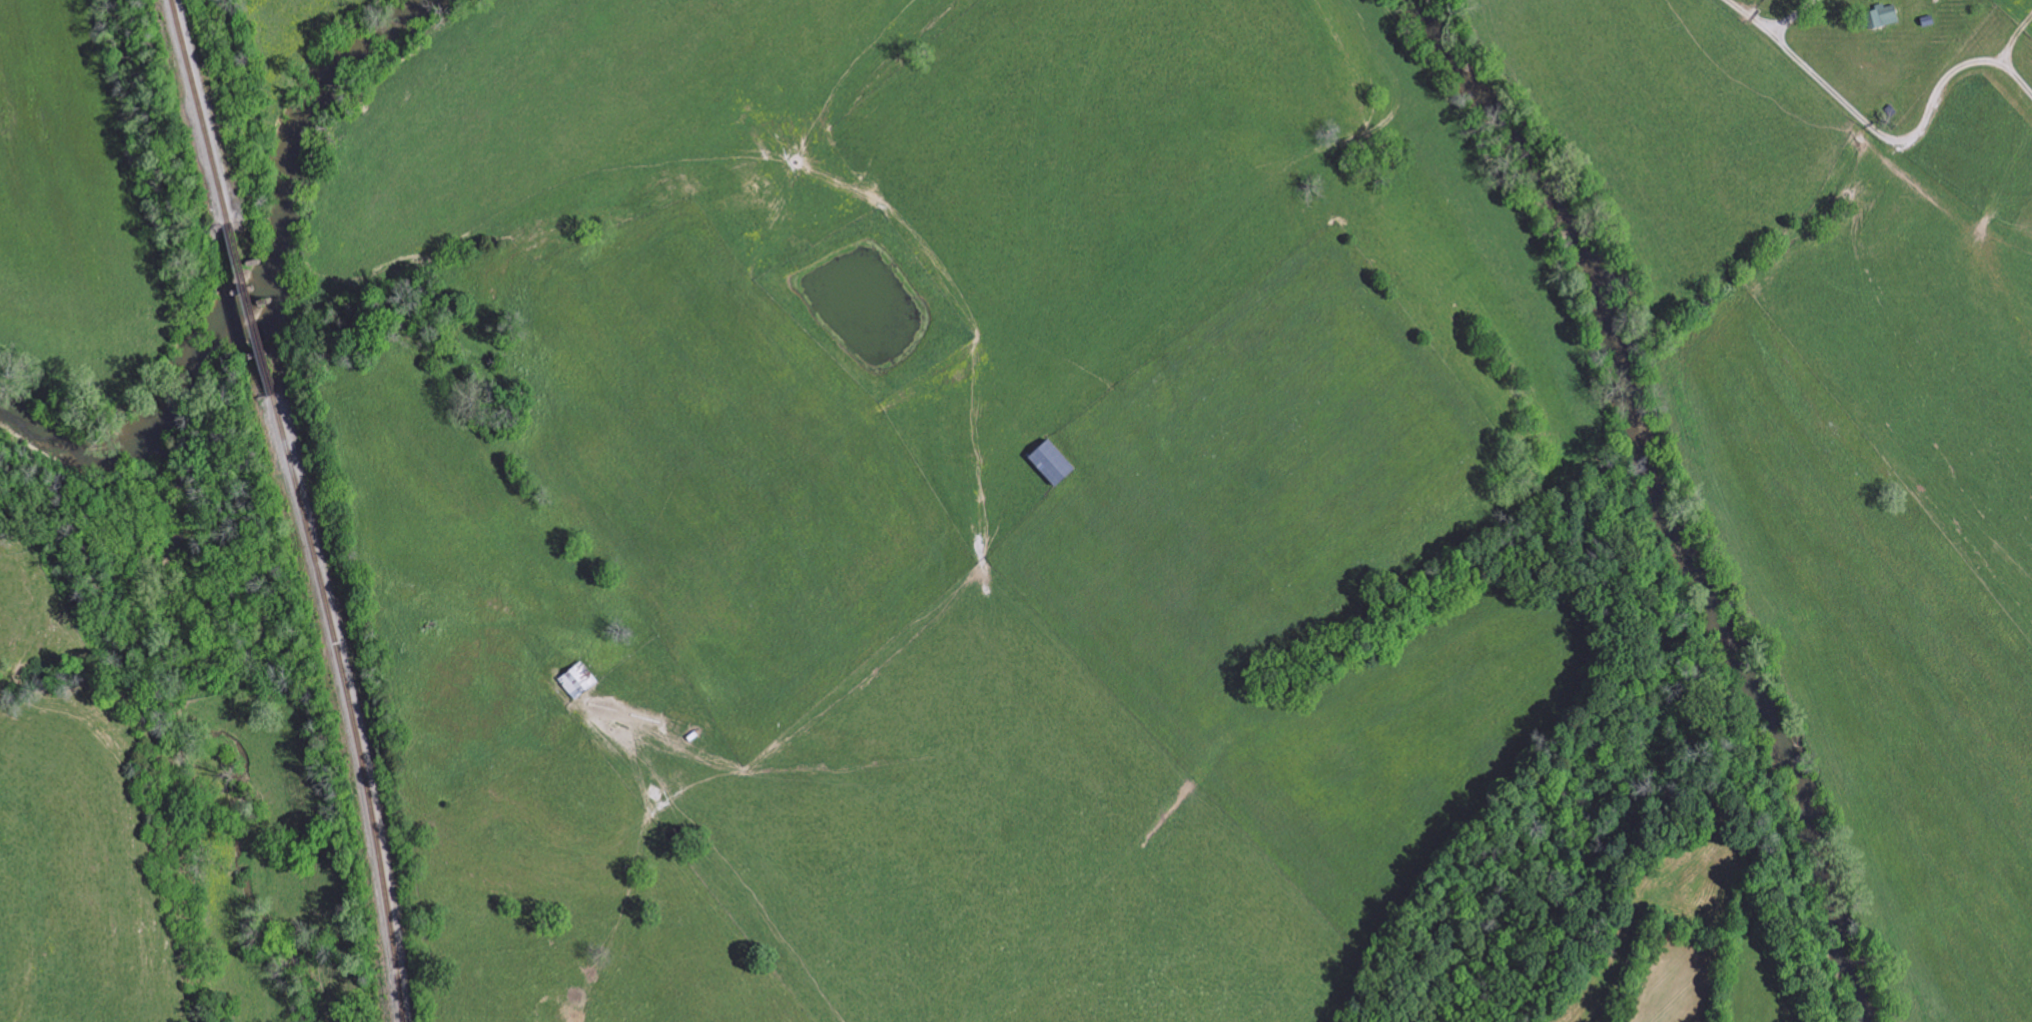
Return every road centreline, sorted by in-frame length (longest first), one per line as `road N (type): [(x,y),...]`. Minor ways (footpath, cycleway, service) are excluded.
road 1 (residential): [(791,1021),(578,755)]

